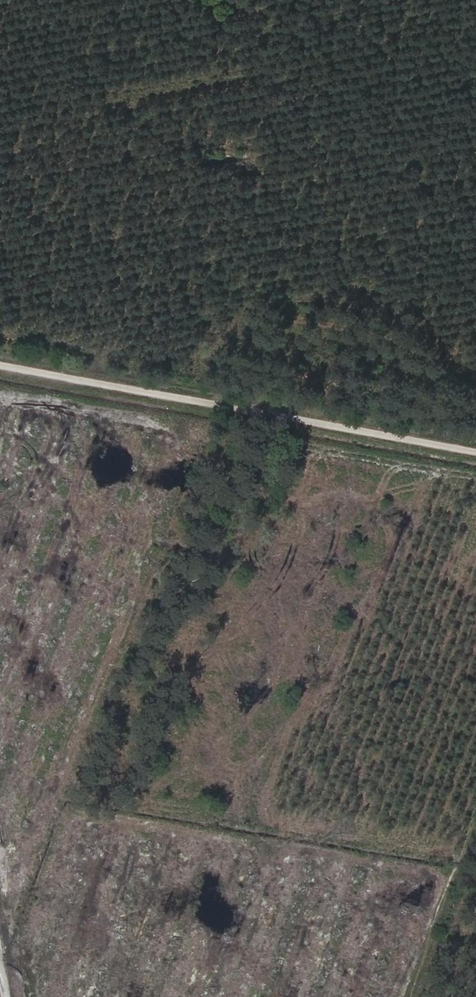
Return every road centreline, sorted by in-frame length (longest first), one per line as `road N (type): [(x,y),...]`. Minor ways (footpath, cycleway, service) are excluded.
road 1 (track): [(0,364),(475,452)]
road 2 (track): [(475,798),(402,996)]

